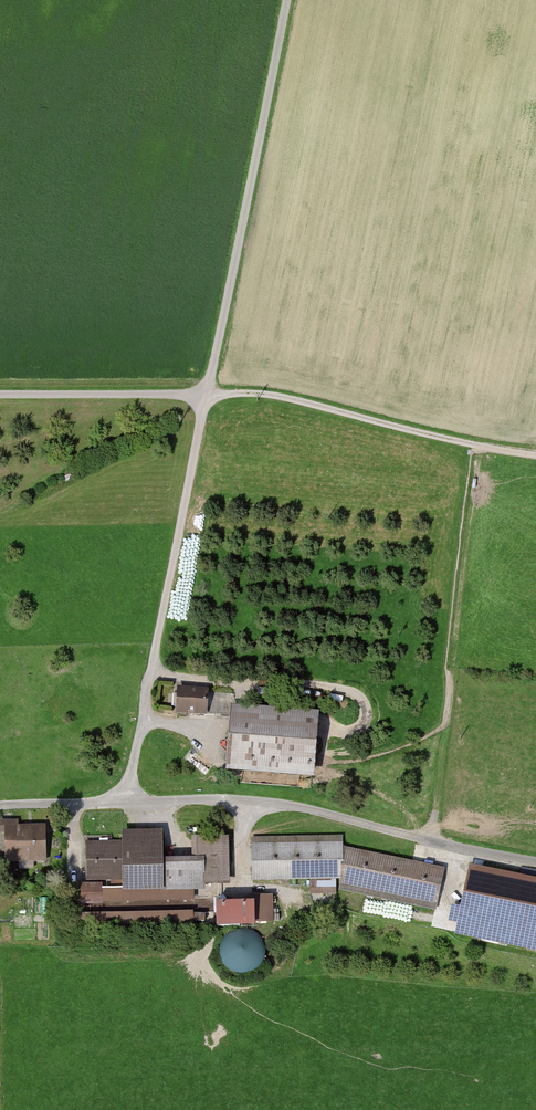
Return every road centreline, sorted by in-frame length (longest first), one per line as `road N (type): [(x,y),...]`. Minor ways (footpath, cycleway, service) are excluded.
road 1 (track): [(289,0),(127,802)]
road 2 (track): [(535,456),(269,394),(0,396)]
road 3 (unclassified): [(535,862),(301,807),(215,799),(127,802)]
road 4 (track): [(480,448),(435,843)]
road 5 (residential): [(127,802),(0,805)]

